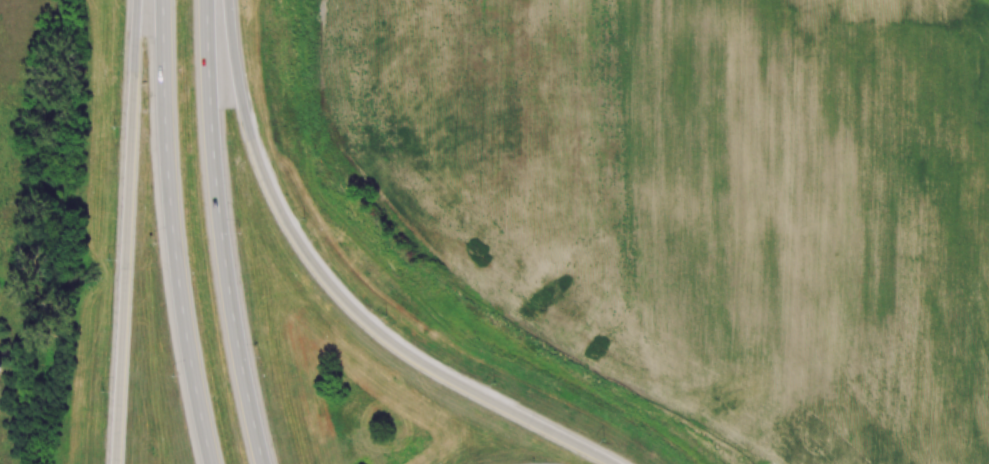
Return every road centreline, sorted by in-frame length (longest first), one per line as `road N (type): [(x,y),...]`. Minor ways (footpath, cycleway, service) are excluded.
road 1 (motorway): [(631,463),(425,339),(352,268),(297,183),(270,123),(243,0)]
road 2 (motorway): [(300,463),(245,275),(218,127),(209,0)]
road 3 (motorway): [(164,0),(175,244),(212,463)]
road 4 (motorway): [(139,0),(117,463)]

